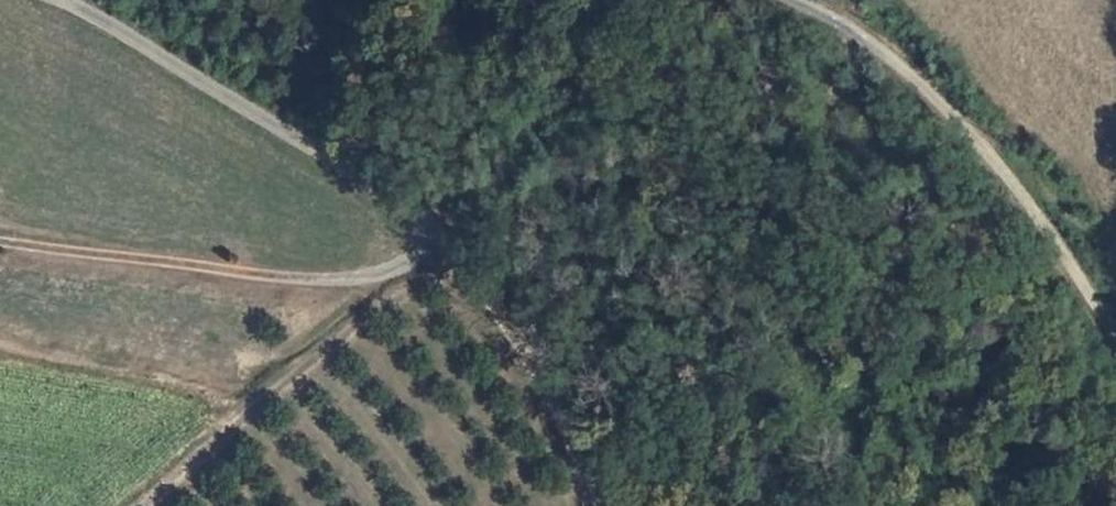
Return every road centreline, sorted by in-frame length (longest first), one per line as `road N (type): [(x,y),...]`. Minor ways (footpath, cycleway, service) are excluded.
road 1 (unclassified): [(1115,319),(835,16),(791,0)]
road 2 (track): [(142,505),(411,278),(408,266)]
road 3 (track): [(595,505),(574,429),(534,360),(430,234)]

